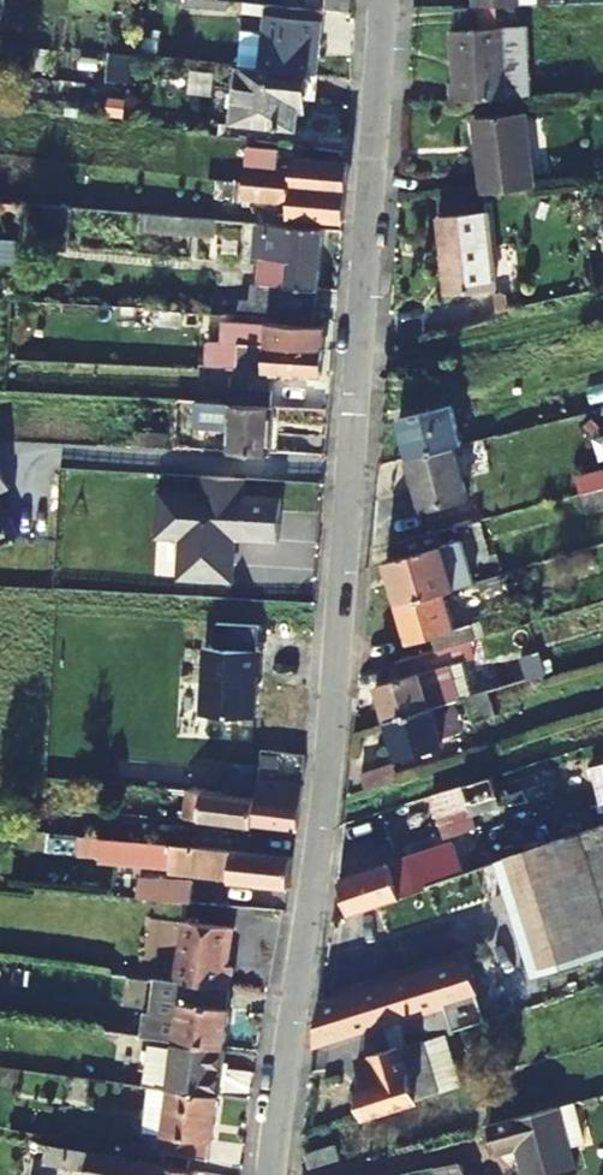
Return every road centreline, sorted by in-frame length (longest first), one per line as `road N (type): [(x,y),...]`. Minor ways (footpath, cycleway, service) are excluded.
road 1 (unclassified): [(265,1174),(334,710),(391,0)]

